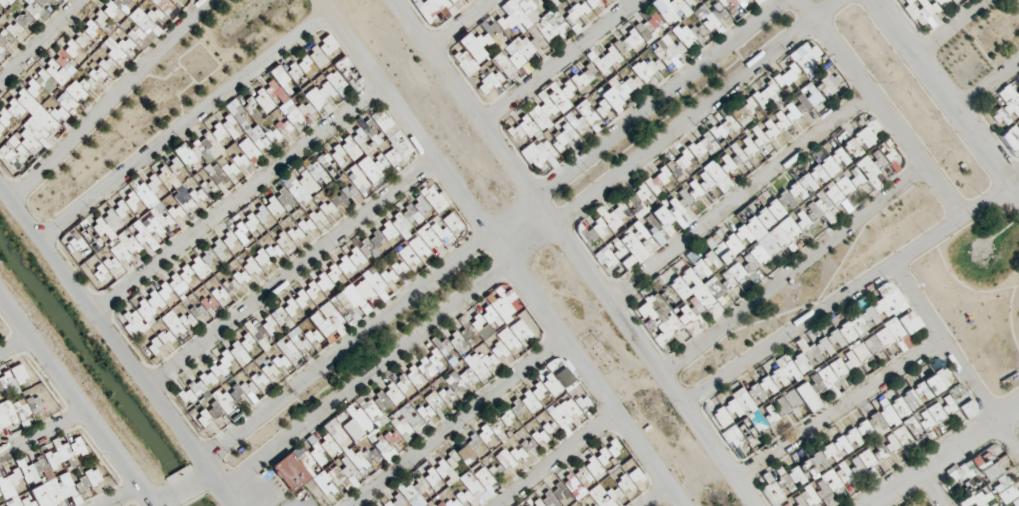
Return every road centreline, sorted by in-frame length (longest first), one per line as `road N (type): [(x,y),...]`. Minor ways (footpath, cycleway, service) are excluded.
road 1 (tertiary): [(216,487),(840,0)]
road 2 (tertiary): [(784,0),(201,465)]
road 3 (residential): [(685,403),(1018,180)]
road 4 (residential): [(664,374),(927,167)]
road 5 (residential): [(871,93),(611,299)]
road 6 (residential): [(799,0),(964,218)]
road 7 (residential): [(738,476),(945,338)]
road 8 (tertiary): [(1018,197),(870,0)]
road 9 (residential): [(1018,453),(895,263)]
road 10 (residential): [(643,0),(483,125)]
road 11 (tertiary): [(872,505),(1018,409)]

